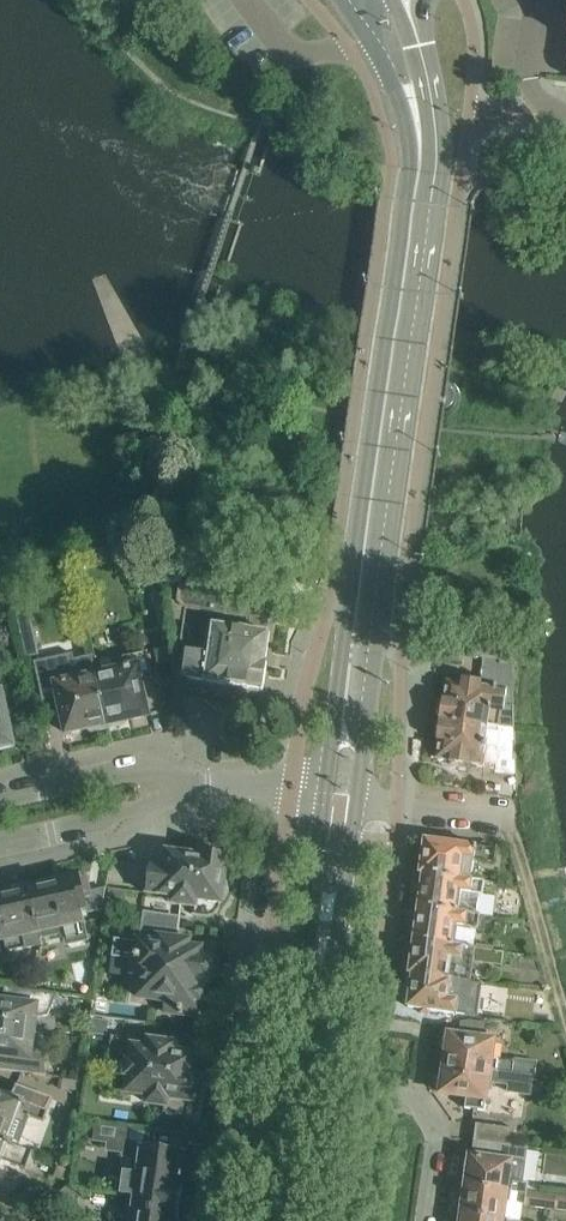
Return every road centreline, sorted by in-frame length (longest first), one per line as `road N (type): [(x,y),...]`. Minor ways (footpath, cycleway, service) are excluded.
road 1 (secondary): [(354,698),(424,202),(422,131)]
road 2 (residential): [(291,787),(231,1220)]
road 3 (residential): [(0,841),(141,810),(208,785)]
road 4 (residential): [(208,785),(131,771),(0,800)]
road 5 (track): [(502,818),(524,861),(565,1019)]
road 6 (secondary): [(284,1220),(313,1027)]
road 7 (residential): [(425,1220),(439,1135),(416,1097),(363,1089)]
road 8 (unclassified): [(363,1089),(382,938)]
road 9 (secondary): [(351,0),(422,131)]
road 10 (secondary): [(325,791),(313,927)]
road 11 (unclassified): [(382,938),(399,803)]
road 12 (secondary): [(422,131),(419,45),(401,0)]
road 13 (secondary): [(338,931),(358,798)]
road 14 (unclassified): [(344,1220),(363,1089)]

